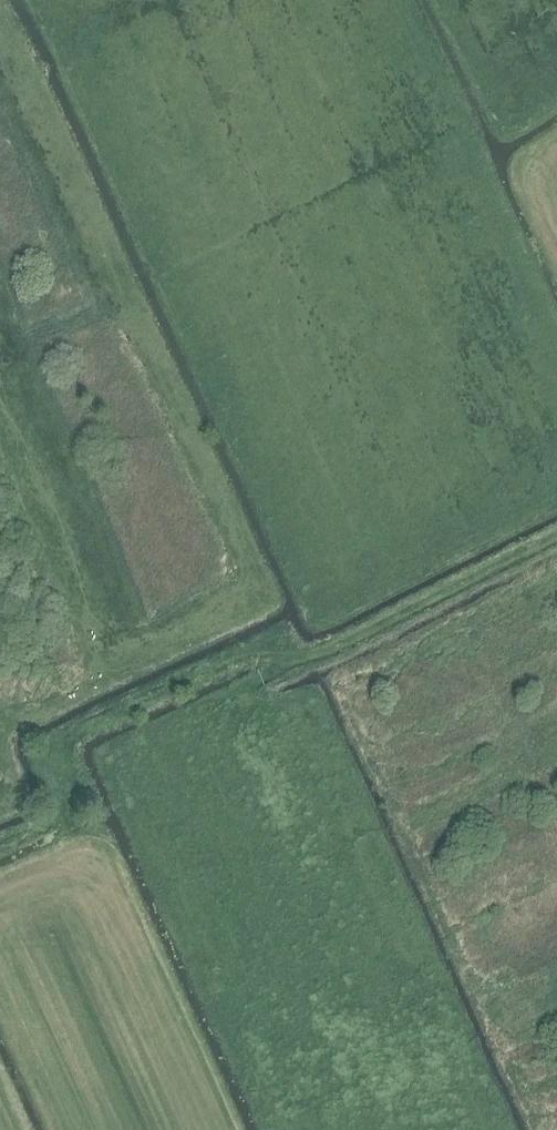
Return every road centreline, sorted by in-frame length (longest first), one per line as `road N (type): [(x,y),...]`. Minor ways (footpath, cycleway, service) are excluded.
road 1 (track): [(556,534),(303,657),(249,651),(66,740),(68,808),(0,846)]
road 2 (track): [(0,416),(99,668),(1,731),(12,783),(0,804)]

